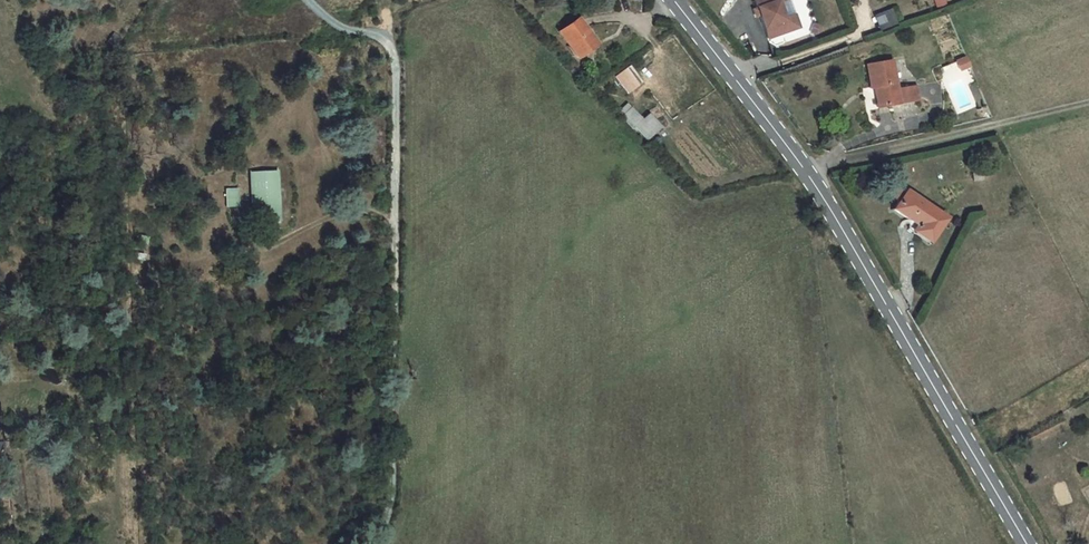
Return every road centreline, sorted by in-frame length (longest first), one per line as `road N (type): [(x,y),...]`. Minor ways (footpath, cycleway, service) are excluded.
road 1 (secondary): [(1024,543),(809,175),(674,0)]
road 2 (track): [(1088,101),(809,175)]

